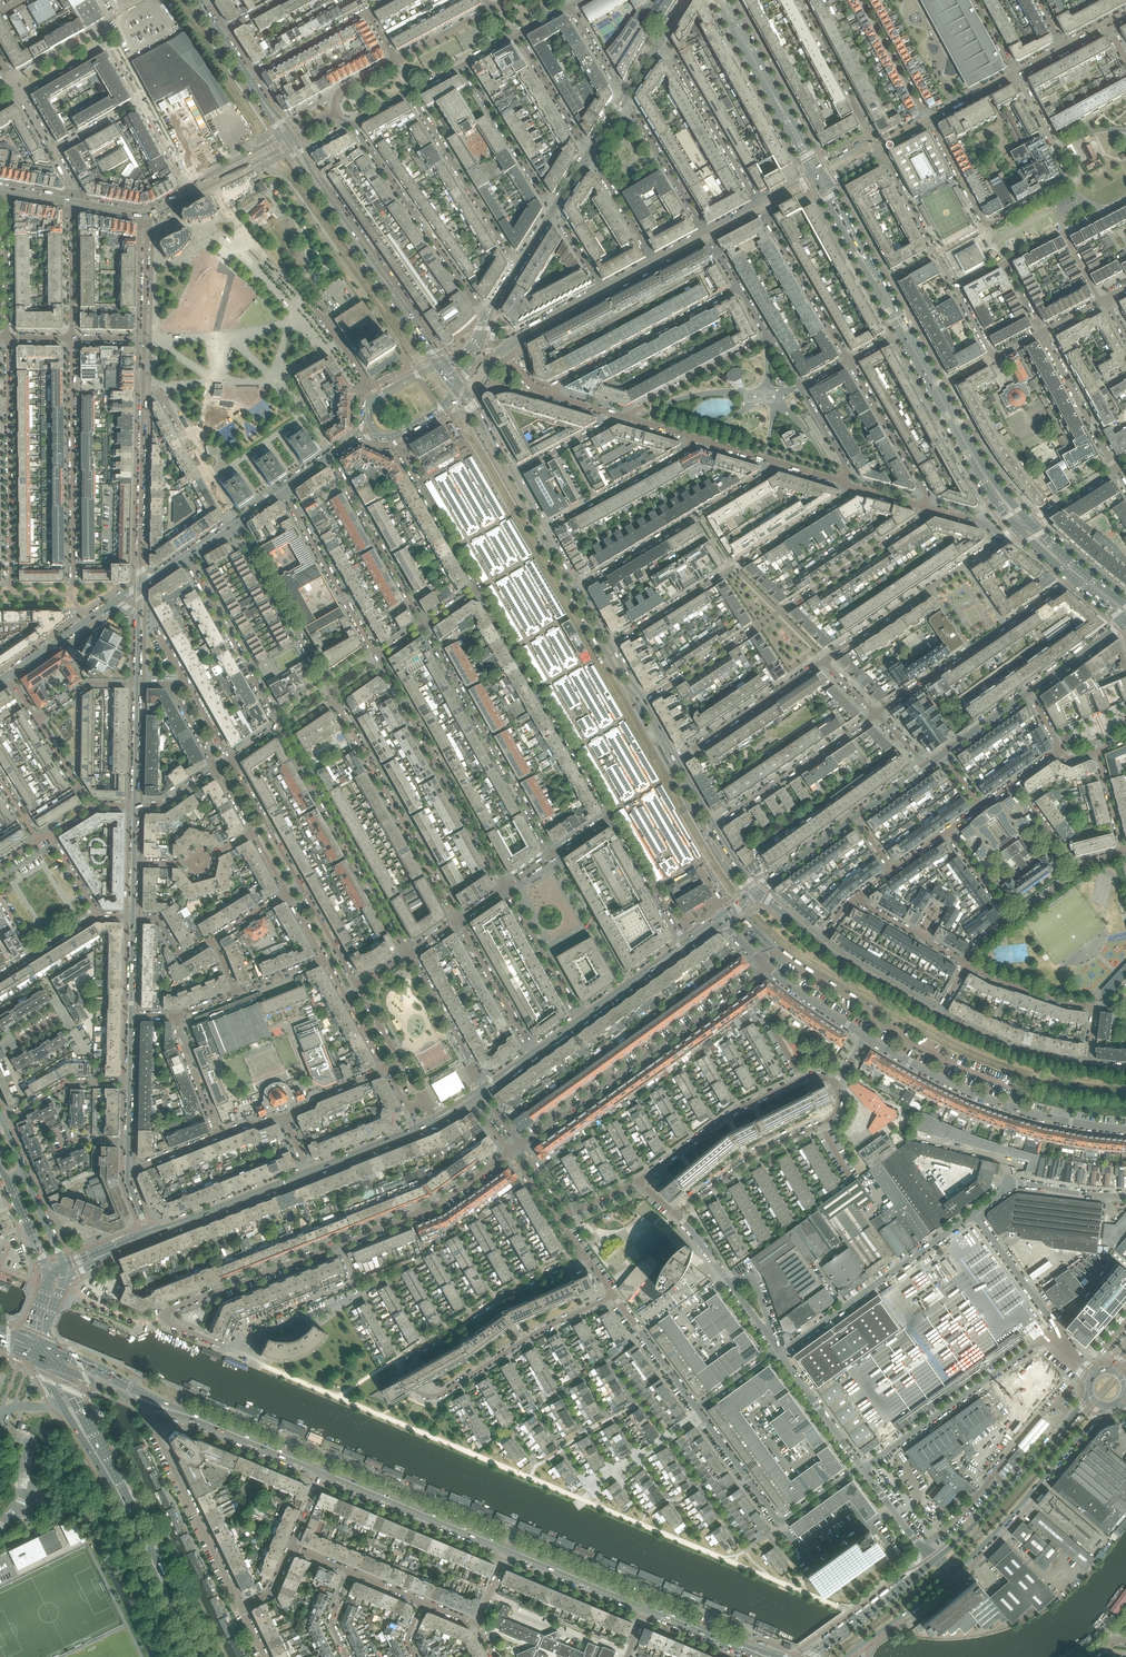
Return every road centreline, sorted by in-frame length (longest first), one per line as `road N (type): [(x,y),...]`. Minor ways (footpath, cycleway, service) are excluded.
road 1 (residential): [(613,1295),(444,1394),(425,1396),(411,1387),(404,1372),(413,1352),(507,1292),(584,1255)]
road 2 (residential): [(231,1350),(164,1314),(430,1207),(509,1153)]
road 3 (residential): [(235,522),(458,920)]
road 4 (residential): [(653,1590),(329,1455)]
road 5 (residential): [(932,510),(643,702)]
road 6 (residential): [(928,120),(985,226),(1071,180),(1015,73)]
road 7 (secondary): [(204,1656),(63,1369)]
road 8 (residential): [(11,593),(73,586),(72,339)]
road 9 (residential): [(765,968),(520,1145)]
road 10 (residential): [(860,488),(611,644)]
road 11 (secondary): [(60,1402),(109,1483),(191,1656)]
road 12 (residential): [(1125,1130),(993,1102),(866,1038)]
road 13 (residential): [(506,888),(376,657)]
road 14 (residential): [(479,588),(611,815)]
road 15 (residential): [(409,953),(279,725)]
road 16 (residential): [(423,626),(551,855)]
road 17 (residential): [(860,1467),(1057,1328)]
road 18 (residential): [(875,714),(1073,578)]
road 19 (residential): [(782,1352),(974,1213)]
road 20 (residential): [(860,1467),(780,1521),(697,1409)]
road 21 (residential): [(486,319),(352,125)]
road 22 (tertiary): [(947,1579),(1106,1406)]
road 23 (residential): [(578,587),(773,463)]
road 24 (tertiary): [(1090,1394),(933,1562)]
road 25 (residential): [(639,1181),(740,1108),(807,1077),(834,1084)]
road 26 (residential): [(738,288),(539,395)]
road 27 (residential): [(150,1405),(154,1430),(239,1608)]
road 28 (residential): [(834,1084),(838,1108),(829,1121),(766,1150),(676,1214)]
road 29 (residential): [(822,660),(1001,539)]
road 30 (residential): [(409,94),(520,264)]
road 31 (residential): [(509,1550),(322,1471)]
road 32 (tertiary): [(538,532),(616,671),(643,702)]
road 33 (residential): [(875,714),(712,825)]
road 34 (residential): [(660,39),(762,207)]
road 35 (residential): [(428,339),(325,183),(316,181)]
road 36 (residential): [(423,626),(328,457)]
road 37 (residential): [(144,392),(141,585)]
road 38 (residential): [(282,489),(376,657)]
road 39 (residential): [(186,558),(279,725)]
road 40 (secondary): [(819,177),(727,11)]
road 41 (residential): [(8,412),(11,593)]
road 42 (residential): [(822,660),(676,760)]
road 43 (residential): [(692,438),(688,449),(544,529)]
road 44 (residential): [(762,207),(849,360)]
road 45 (secondary): [(903,331),(819,177)]
road 46 (residential): [(390,437),(479,588)]
road 47 (residential): [(932,510),(849,360)]
road 48 (residential): [(554,209),(462,65)]
road 49 (residential): [(618,416),(769,338)]
road 50 (tertiary): [(149,1234),(307,1172)]
road 51 (residential): [(207,1424),(54,1352)]
road 52 (tertiary): [(412,320),(316,181)]
road 53 (residential): [(878,145),(798,0)]
road 54 (residential): [(235,522),(159,394),(144,392)]
road 55 (residential): [(974,1213),(1010,1182),(1125,1195)]
road 56 (residential): [(878,145),(956,288)]
road 57 (residential): [(708,236),(625,96)]
road 58 (tertiary): [(455,392),(538,532)]
road 59 (secondary): [(982,473),(903,331)]
road 60 (residential): [(329,1455),(181,1393)]
road 61 (tertiary): [(1089,1066),(1018,1050),(938,1015)]
road 62 (residential): [(486,1088),(409,953)]
road 63 (tertiary): [(933,1562),(810,1656)]
road 64 (residential): [(1042,334),(1115,470)]
road 65 (residential): [(434,1120),(358,987)]
road 66 (residential): [(533,1053),(458,920)]
road 67 (residential): [(506,888),(580,1019)]
road 68 (residential): [(646,1607),(509,1550)]
road 69 (residential): [(611,815),(685,943)]
road 70 (residential): [(5,190),(7,337)]
road 71 (residential): [(569,1213),(530,1160),(520,1167),(559,1220)]
road 72 (residential): [(300,885),(229,760)]
road 73 (residential): [(1057,1328),(974,1213)]
road 74 (residential): [(697,1409),(613,1295)]
road 75 (residential): [(588,155),(517,35)]
road 76 (tertiary): [(938,1015),(819,943)]
road 77 (residential): [(860,1467),(782,1352)]
road 78 (residential): [(129,1083),(71,1082),(1,1120)]
road 79 (residential): [(863,0),(928,120)]
road 80 (residential): [(72,339),(72,203)]
road 81 (residential): [(966,964),(1095,1007)]
road 82 (residential): [(248,76),(367,11)]
road 83 (residential): [(777,1642),(653,1590)]
road 84 (residential): [(956,288),(995,359),(1042,334)]
road 85 (residential): [(177,1016),(181,1050),(218,1138)]
road 86 (tertiary): [(580,1019),(685,943)]
road 87 (residential): [(9,675),(115,601)]
road 88 (residential): [(588,155),(658,263)]
road 89 (secondary): [(1125,606),(1029,522)]
road 90 (residential): [(148,214),(145,339)]
road 91 (residential): [(322,1471),(207,1424)]
road 92 (tertiary): [(756,891),(855,818)]
road 93 (residential): [(866,1038),(765,968)]
road 94 (residential): [(137,685),(134,807)]
road 95 (tertiary): [(307,1172),(419,1127)]

